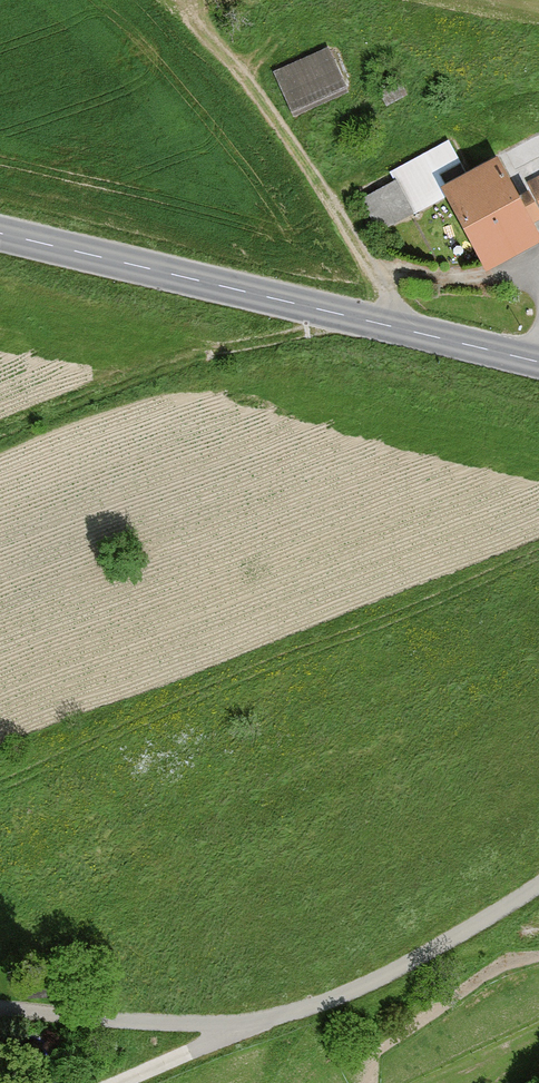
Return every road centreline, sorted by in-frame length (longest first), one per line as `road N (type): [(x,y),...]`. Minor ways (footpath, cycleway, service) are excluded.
road 1 (residential): [(538,884),(383,977),(263,1019),(160,1022),(0,1009)]
road 2 (secondary): [(0,233),(538,362)]
road 3 (track): [(538,271),(481,278),(377,271),(283,125),(176,0)]
road 4 (track): [(263,1019),(118,1082)]

